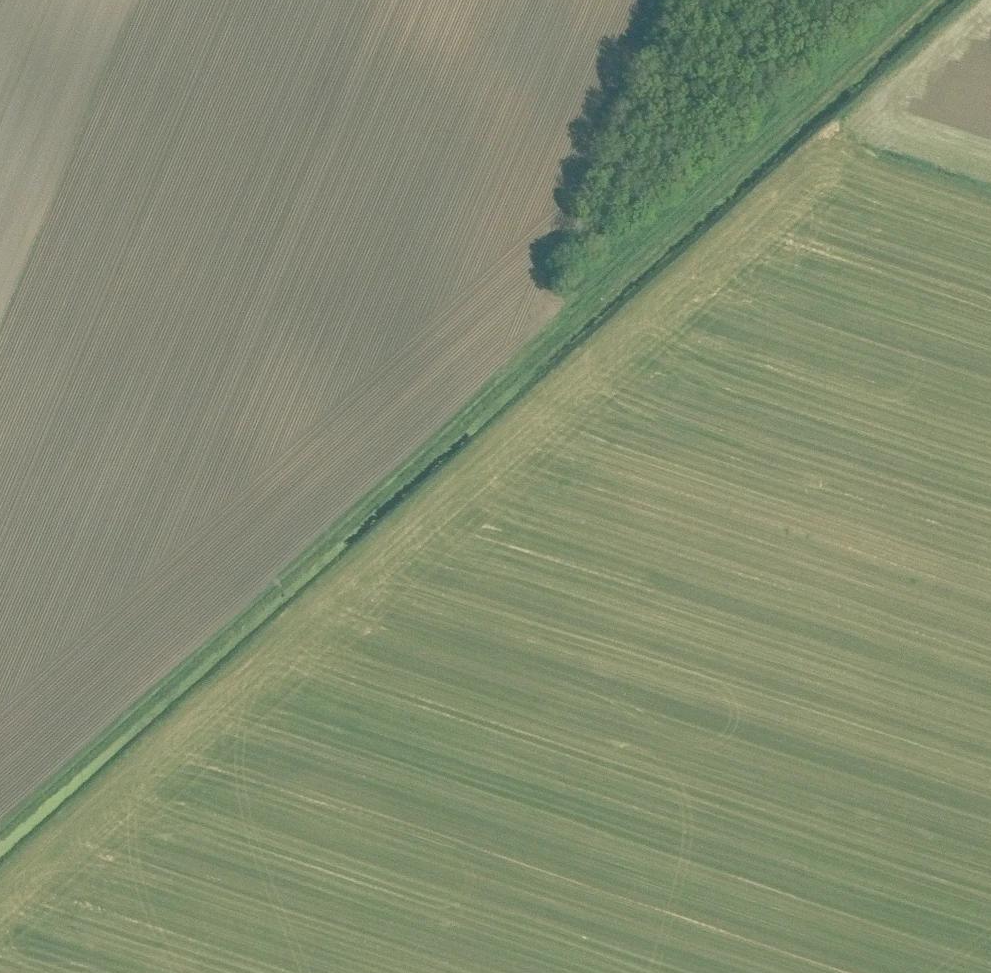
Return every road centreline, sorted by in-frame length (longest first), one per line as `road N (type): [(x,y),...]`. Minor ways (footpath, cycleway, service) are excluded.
road 1 (track): [(0,832),(930,0)]

